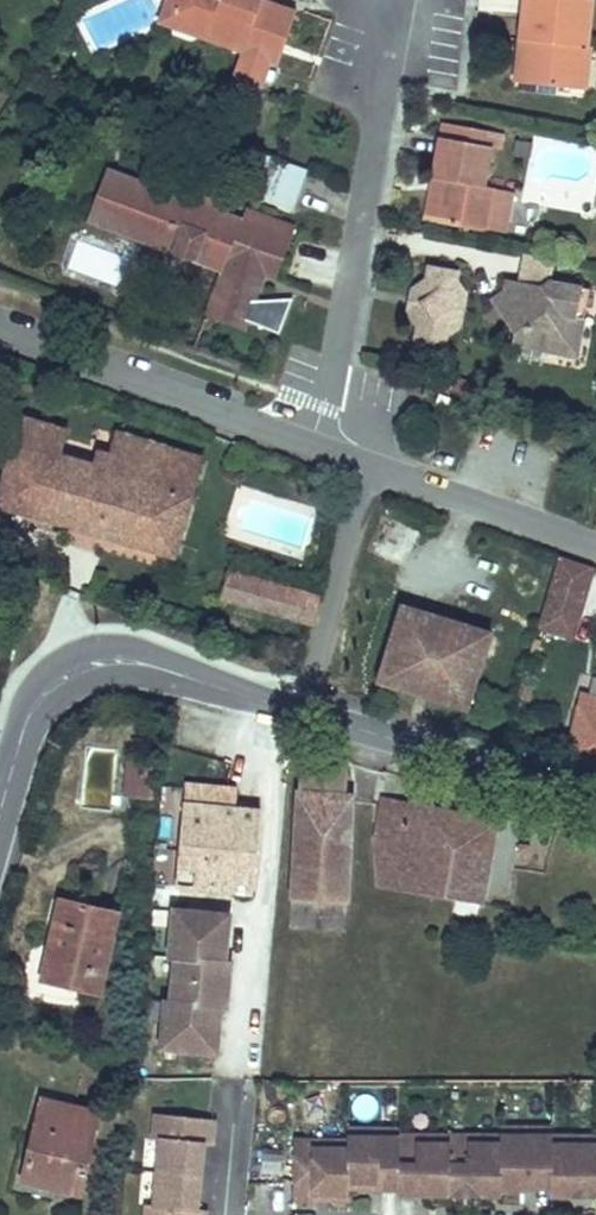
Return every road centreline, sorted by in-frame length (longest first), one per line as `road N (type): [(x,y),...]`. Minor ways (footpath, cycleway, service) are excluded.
road 1 (residential): [(311,443),(396,16)]
road 2 (tertiary): [(0,811),(39,715),(77,673),(157,673),(308,715)]
road 3 (residential): [(311,443),(0,324)]
road 4 (tertiary): [(308,715),(595,800)]
road 5 (residential): [(367,465),(308,715)]
road 6 (residential): [(595,542),(367,465)]

